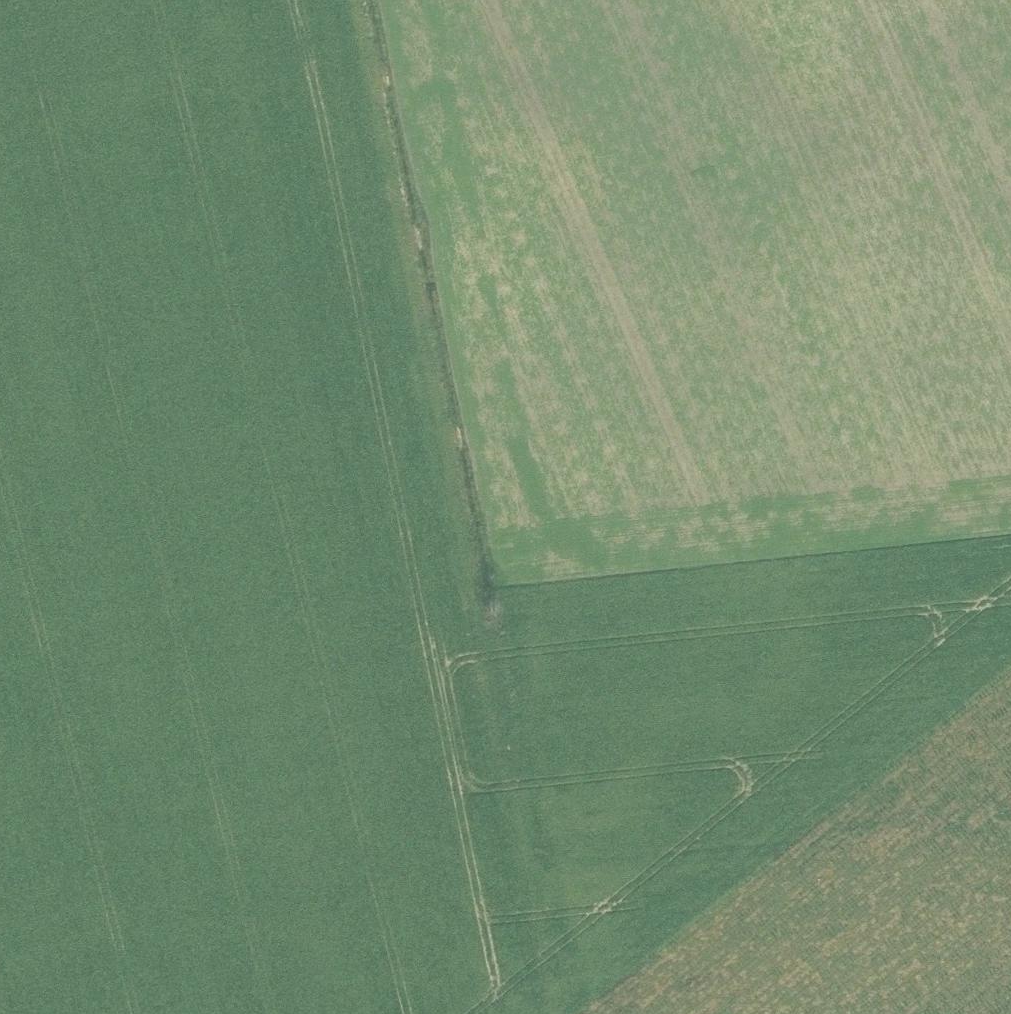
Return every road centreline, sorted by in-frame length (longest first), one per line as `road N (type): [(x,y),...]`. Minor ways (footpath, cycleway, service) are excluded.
road 1 (track): [(530,894),(352,0)]

